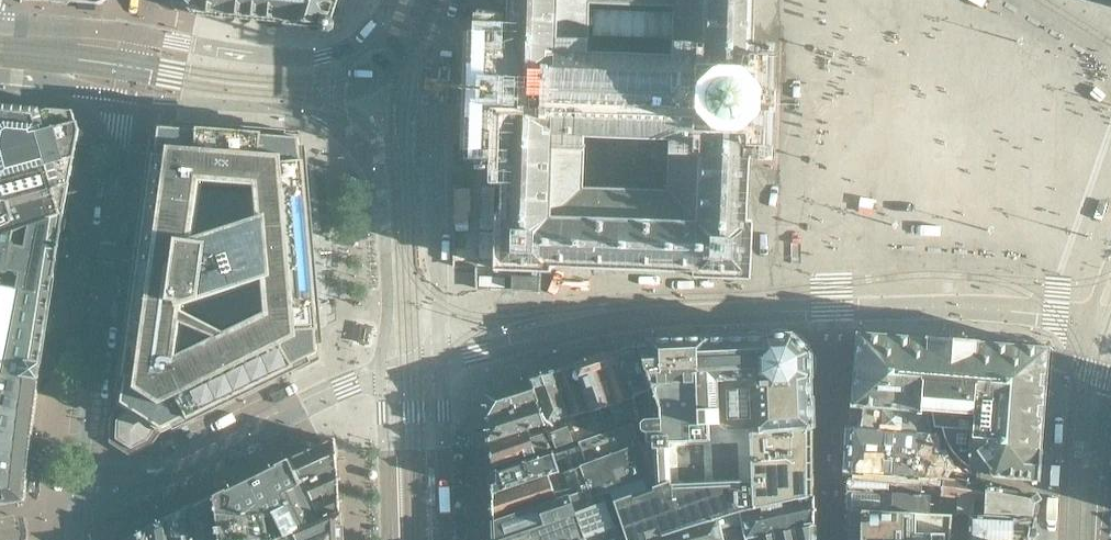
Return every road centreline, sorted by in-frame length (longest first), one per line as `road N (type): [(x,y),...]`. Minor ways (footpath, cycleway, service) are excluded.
road 1 (tertiary): [(78,522),(346,387),(440,364)]
road 2 (tertiary): [(119,142),(78,522)]
road 3 (tertiary): [(440,364),(435,83),(411,47),(369,31)]
road 4 (tertiary): [(369,31),(342,50),(306,58),(143,36)]
road 5 (residential): [(446,539),(440,364)]
road 6 (tertiary): [(0,76),(72,82),(102,107),(119,142)]
road 7 (tertiary): [(143,36),(0,23)]

